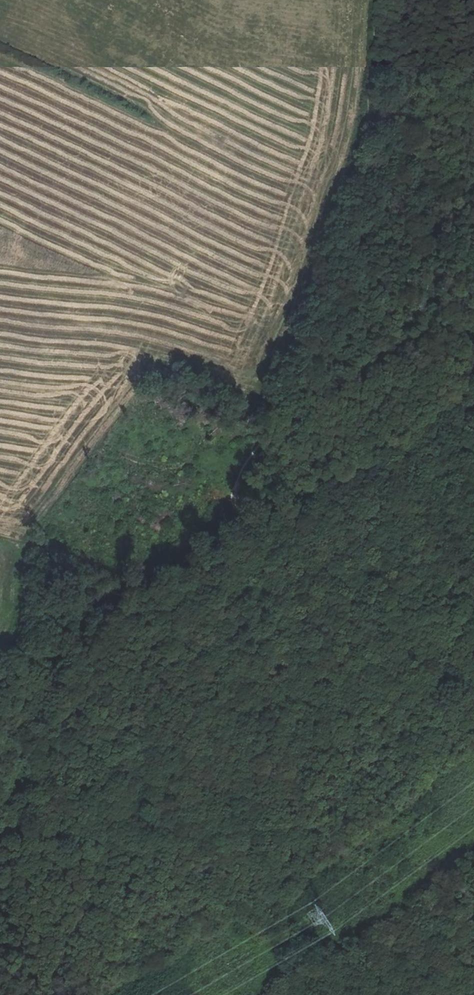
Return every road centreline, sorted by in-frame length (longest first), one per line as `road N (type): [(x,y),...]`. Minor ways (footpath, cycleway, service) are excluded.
road 1 (track): [(473,904),(460,881),(407,877),(364,879),(323,906)]

